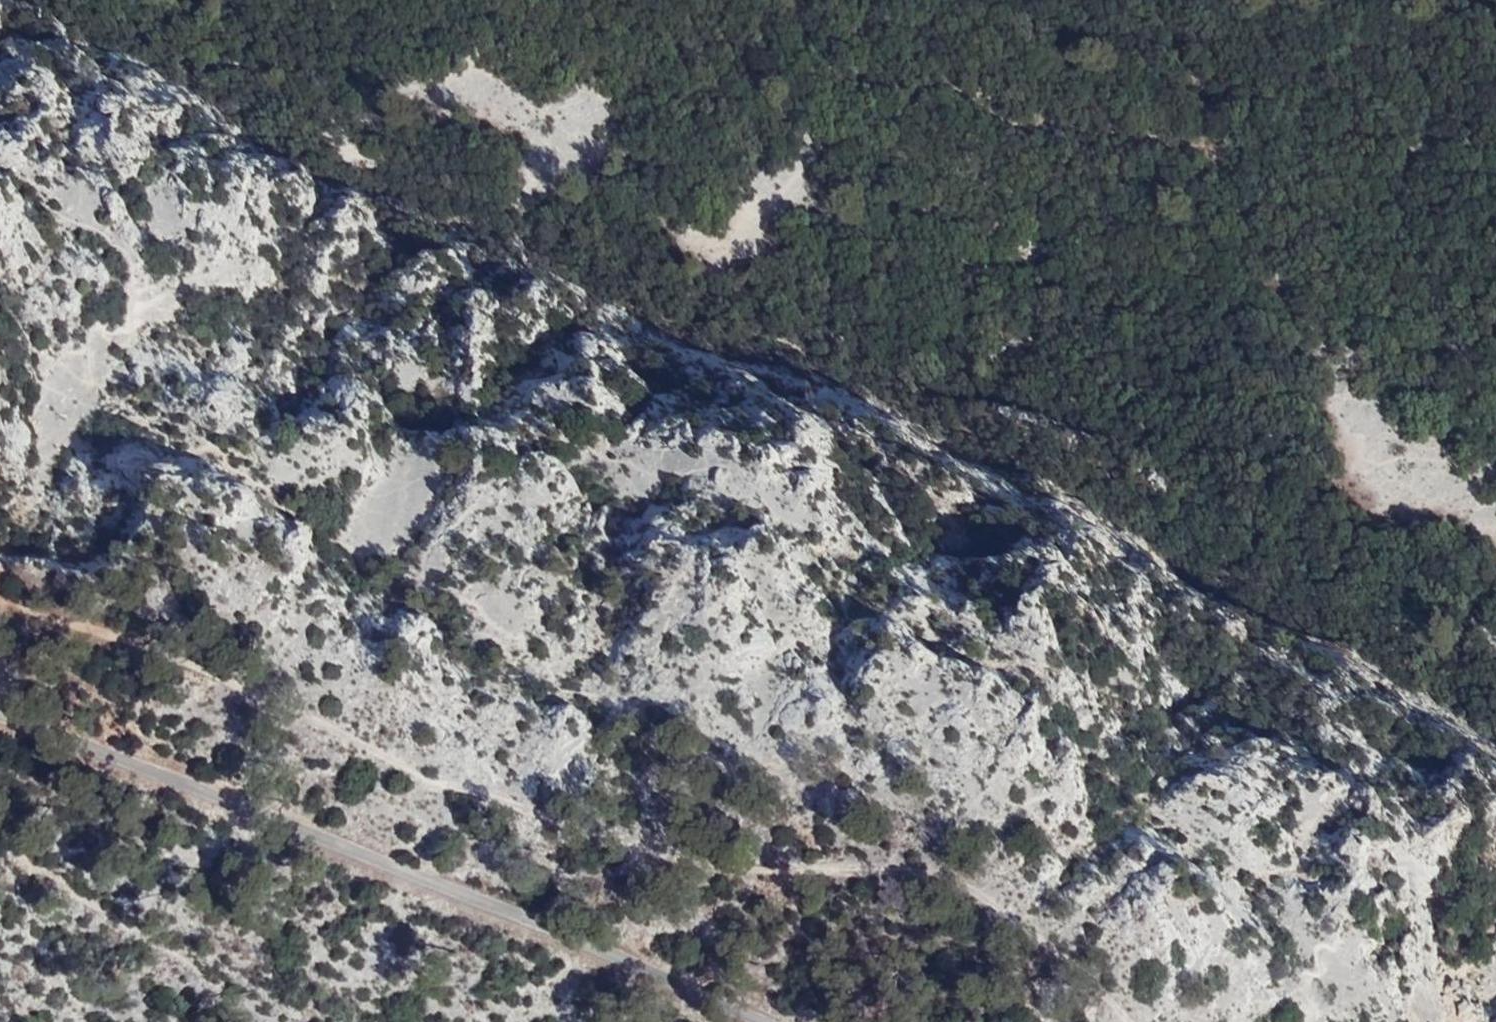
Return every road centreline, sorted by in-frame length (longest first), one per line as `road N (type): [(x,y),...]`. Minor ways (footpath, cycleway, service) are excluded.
road 1 (unclassified): [(1,702),(778,1021)]

